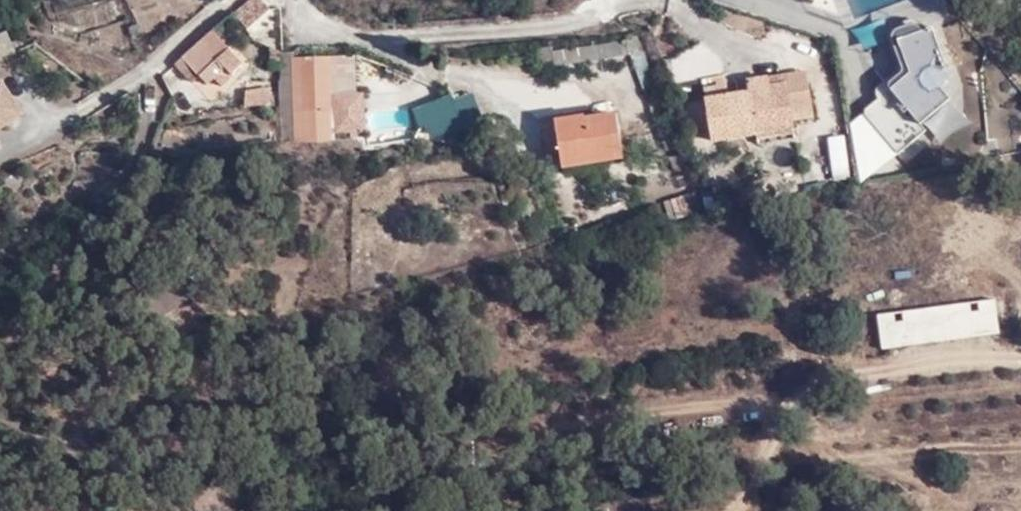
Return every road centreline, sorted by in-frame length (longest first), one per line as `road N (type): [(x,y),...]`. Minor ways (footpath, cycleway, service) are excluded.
road 1 (residential): [(306,0),(312,16),(335,34),(392,40),(588,23),(619,0)]

